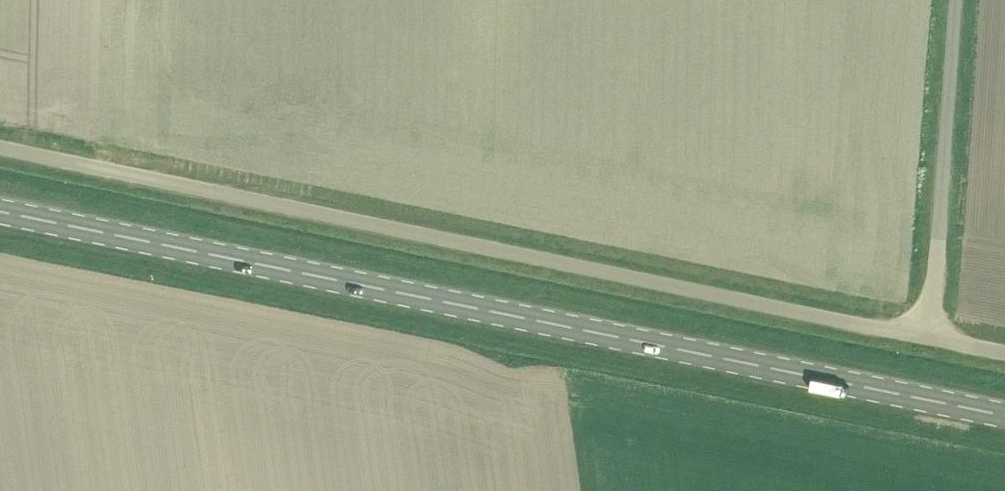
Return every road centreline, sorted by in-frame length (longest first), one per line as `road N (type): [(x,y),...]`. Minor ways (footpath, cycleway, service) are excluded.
road 1 (primary): [(1004,414),(0,211)]
road 2 (unclassified): [(0,148),(927,338)]
road 3 (unclassified): [(927,338),(952,0)]

